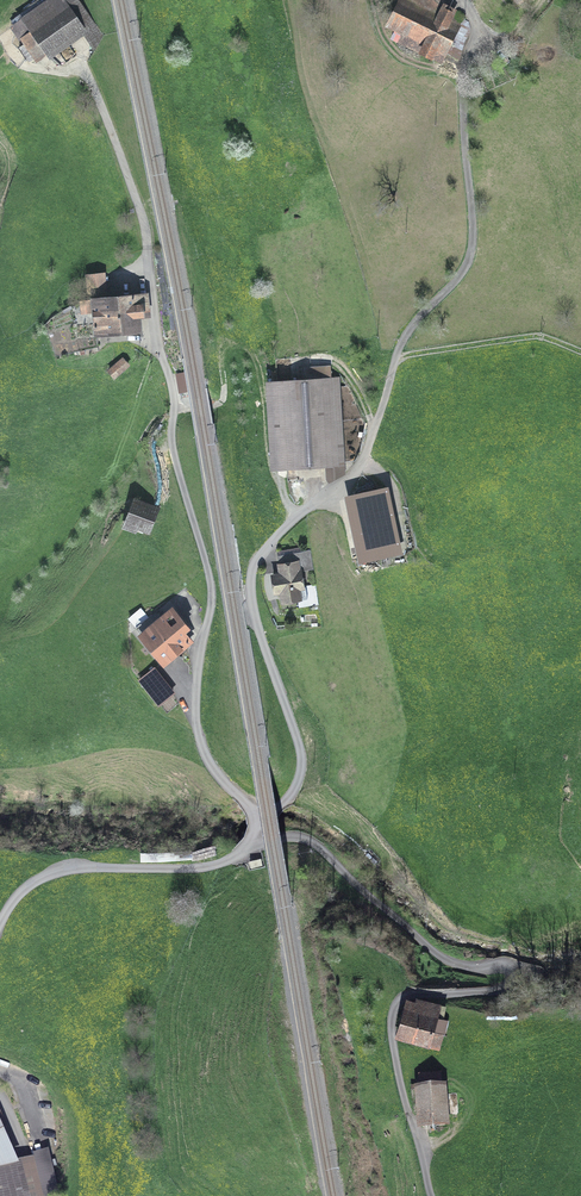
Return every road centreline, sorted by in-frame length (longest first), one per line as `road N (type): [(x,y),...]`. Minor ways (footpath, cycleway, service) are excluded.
road 1 (track): [(429,1195),(393,1057),(393,1007),(405,994),(466,997),(486,987),(490,971),(480,955),(394,914),(315,843),(286,842),(263,829),(203,752),(196,704),(212,587),(175,449),(180,409),(159,352),(144,211),(86,60)]
road 2 (track): [(0,929),(26,891),(59,873),(212,870),(240,860),(303,775),(306,744),(254,581),(265,555),(368,467),(448,299),(498,230),(503,46),(521,23)]
road 3 (track): [(580,354),(545,339),(417,358)]

